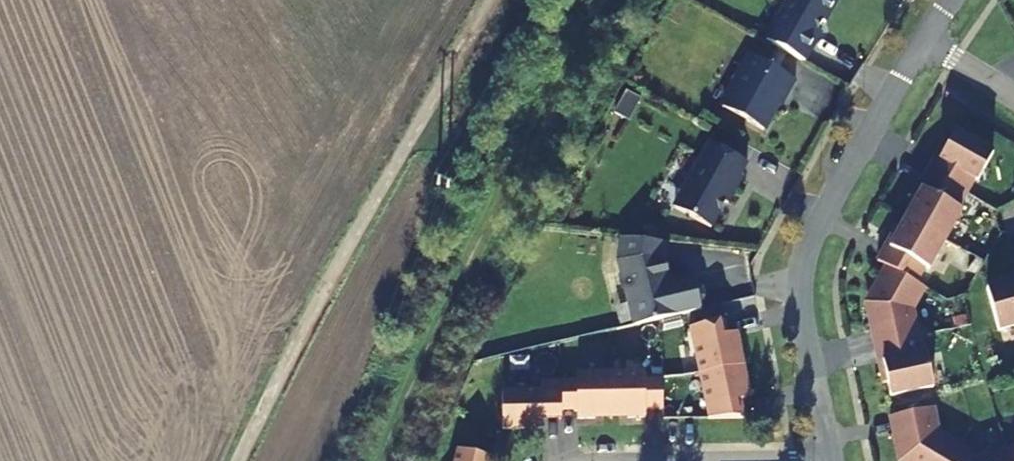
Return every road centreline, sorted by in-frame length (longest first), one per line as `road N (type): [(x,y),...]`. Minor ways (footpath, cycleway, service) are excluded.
road 1 (track): [(240,460),(492,0)]
road 2 (residential): [(831,459),(801,282),(808,234),(930,37)]

